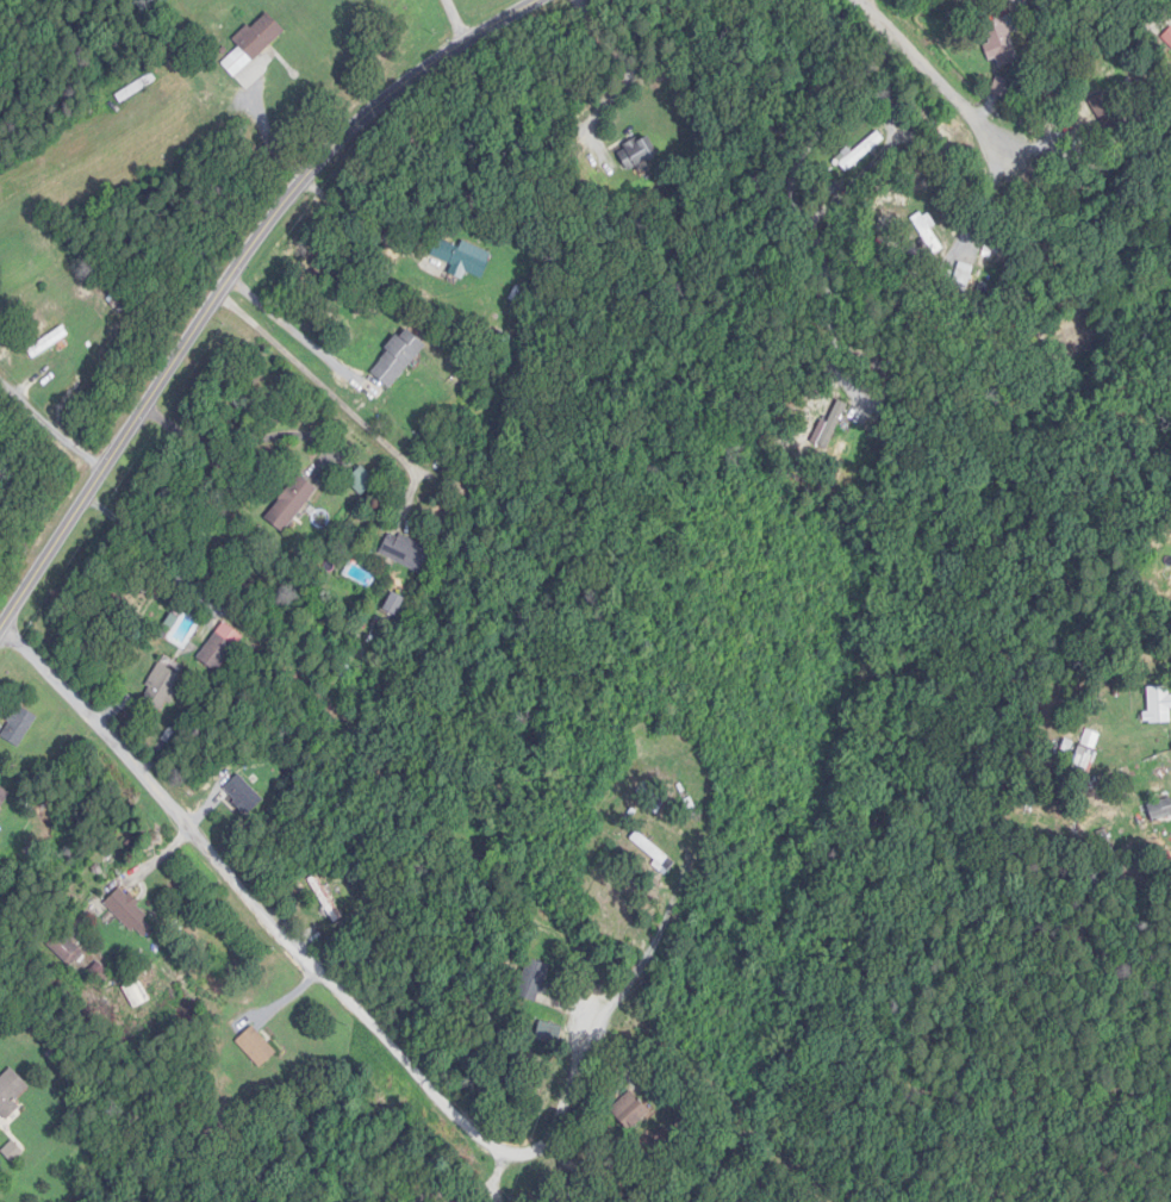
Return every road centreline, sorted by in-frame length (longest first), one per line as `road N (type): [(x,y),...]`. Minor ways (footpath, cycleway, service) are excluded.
road 1 (residential): [(882,1201),(764,1127),(604,1004),(694,936),(822,930),(909,959),(990,1070),(978,1184),(913,1201)]
road 2 (residential): [(7,627),(306,959),(503,1147),(540,1141),(554,1127),(604,1004)]
road 3 (residential): [(0,638),(193,335),(305,180),(430,66),(543,0)]
road 4 (residential): [(852,0),(1032,176)]

